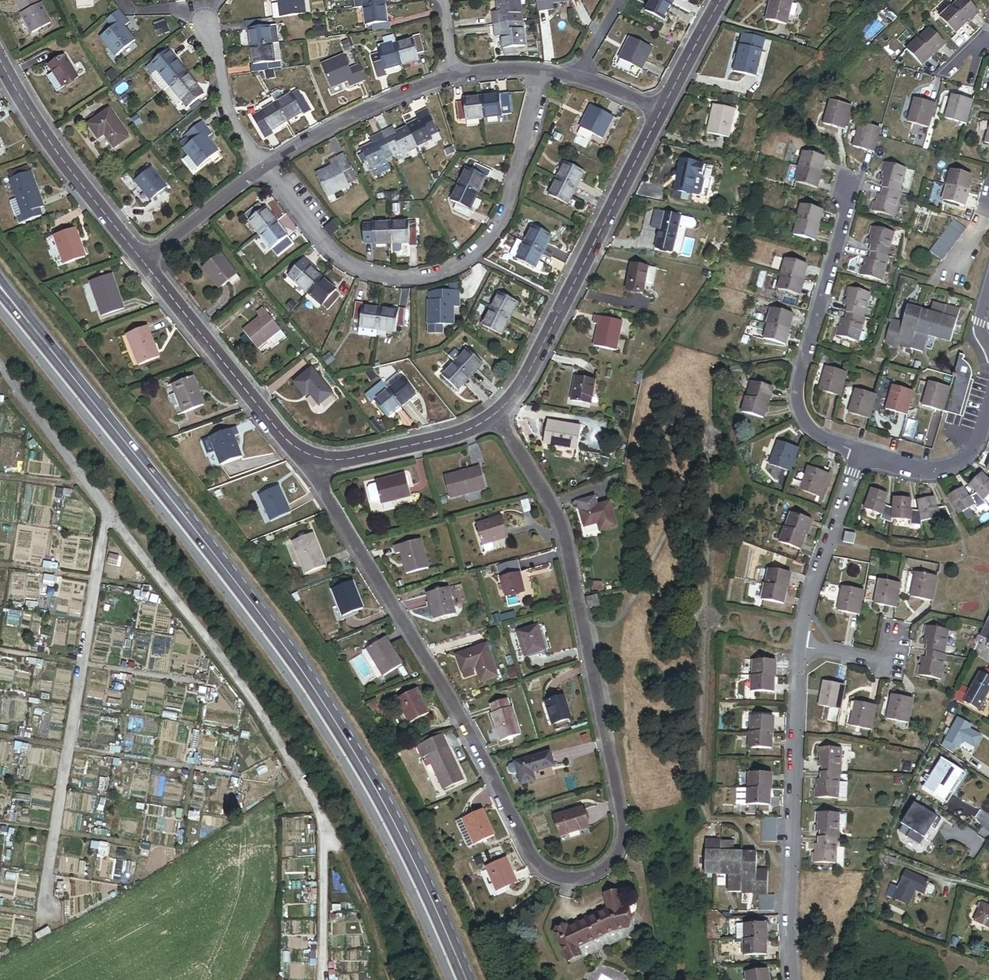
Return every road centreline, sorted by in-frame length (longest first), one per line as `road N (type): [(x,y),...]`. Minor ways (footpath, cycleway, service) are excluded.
road 1 (residential): [(313,461),(535,862),(561,879),(595,875),(617,855),(623,834),(600,711),(560,523),(498,417)]
road 2 (secondary): [(463,979),(400,838),(332,718),(0,294)]
road 3 (residential): [(863,452),(808,595),(799,644),(792,979)]
road 4 (residential): [(263,166),(339,260),(407,280),(441,274),(474,256),(499,225),(539,71)]
road 5 (track): [(109,513),(45,937)]
road 6 (residential): [(498,417),(660,111)]
road 7 (residential): [(846,183),(797,404),(826,441),(863,452)]
road 8 (residential): [(144,263),(275,437),(313,461)]
road 9 (residential): [(0,59),(47,142),(144,263)]
road 10 (residential): [(263,166),(454,74)]
road 11 (residential): [(313,461),(452,436),(498,417)]
road 12 (residential): [(863,452),(932,471),(951,467),(972,454),(988,408)]
road 13 (residential): [(263,166),(230,118),(204,26)]
road 14 (residential): [(144,263),(263,166)]
road 15 (residential): [(660,111),(723,0)]

